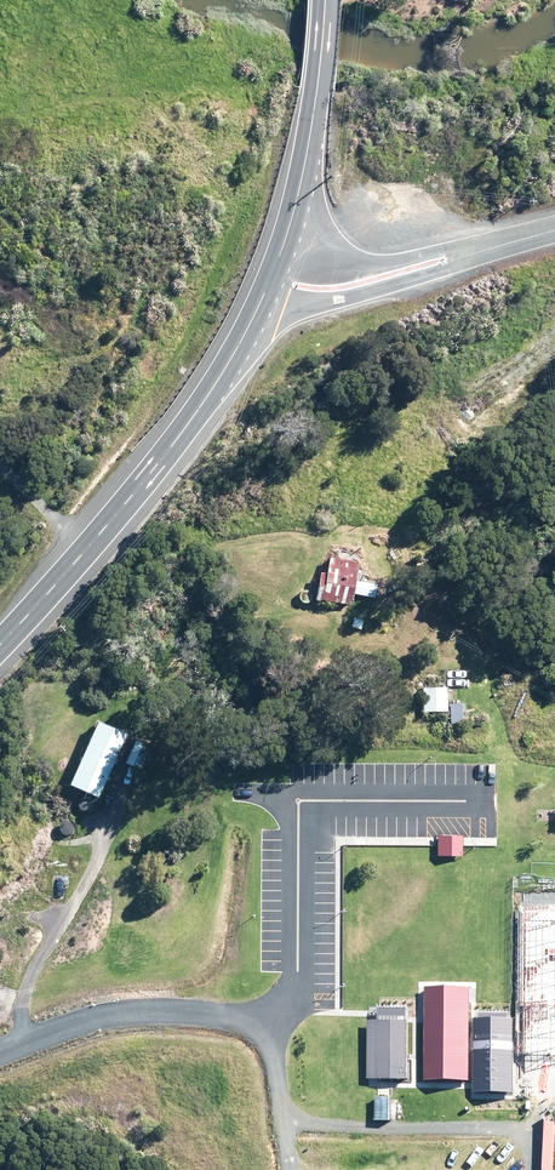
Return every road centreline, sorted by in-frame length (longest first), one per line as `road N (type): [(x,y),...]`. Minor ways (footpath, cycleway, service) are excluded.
road 1 (primary): [(0,645),(184,430),(270,281)]
road 2 (track): [(257,1014),(282,967),(297,848),(353,811),(438,810)]
road 3 (secondary): [(554,232),(331,291),(270,281)]
road 4 (primary): [(270,281),(307,156),(324,0)]
road 5 (track): [(257,1014),(285,1120),(289,1169)]

